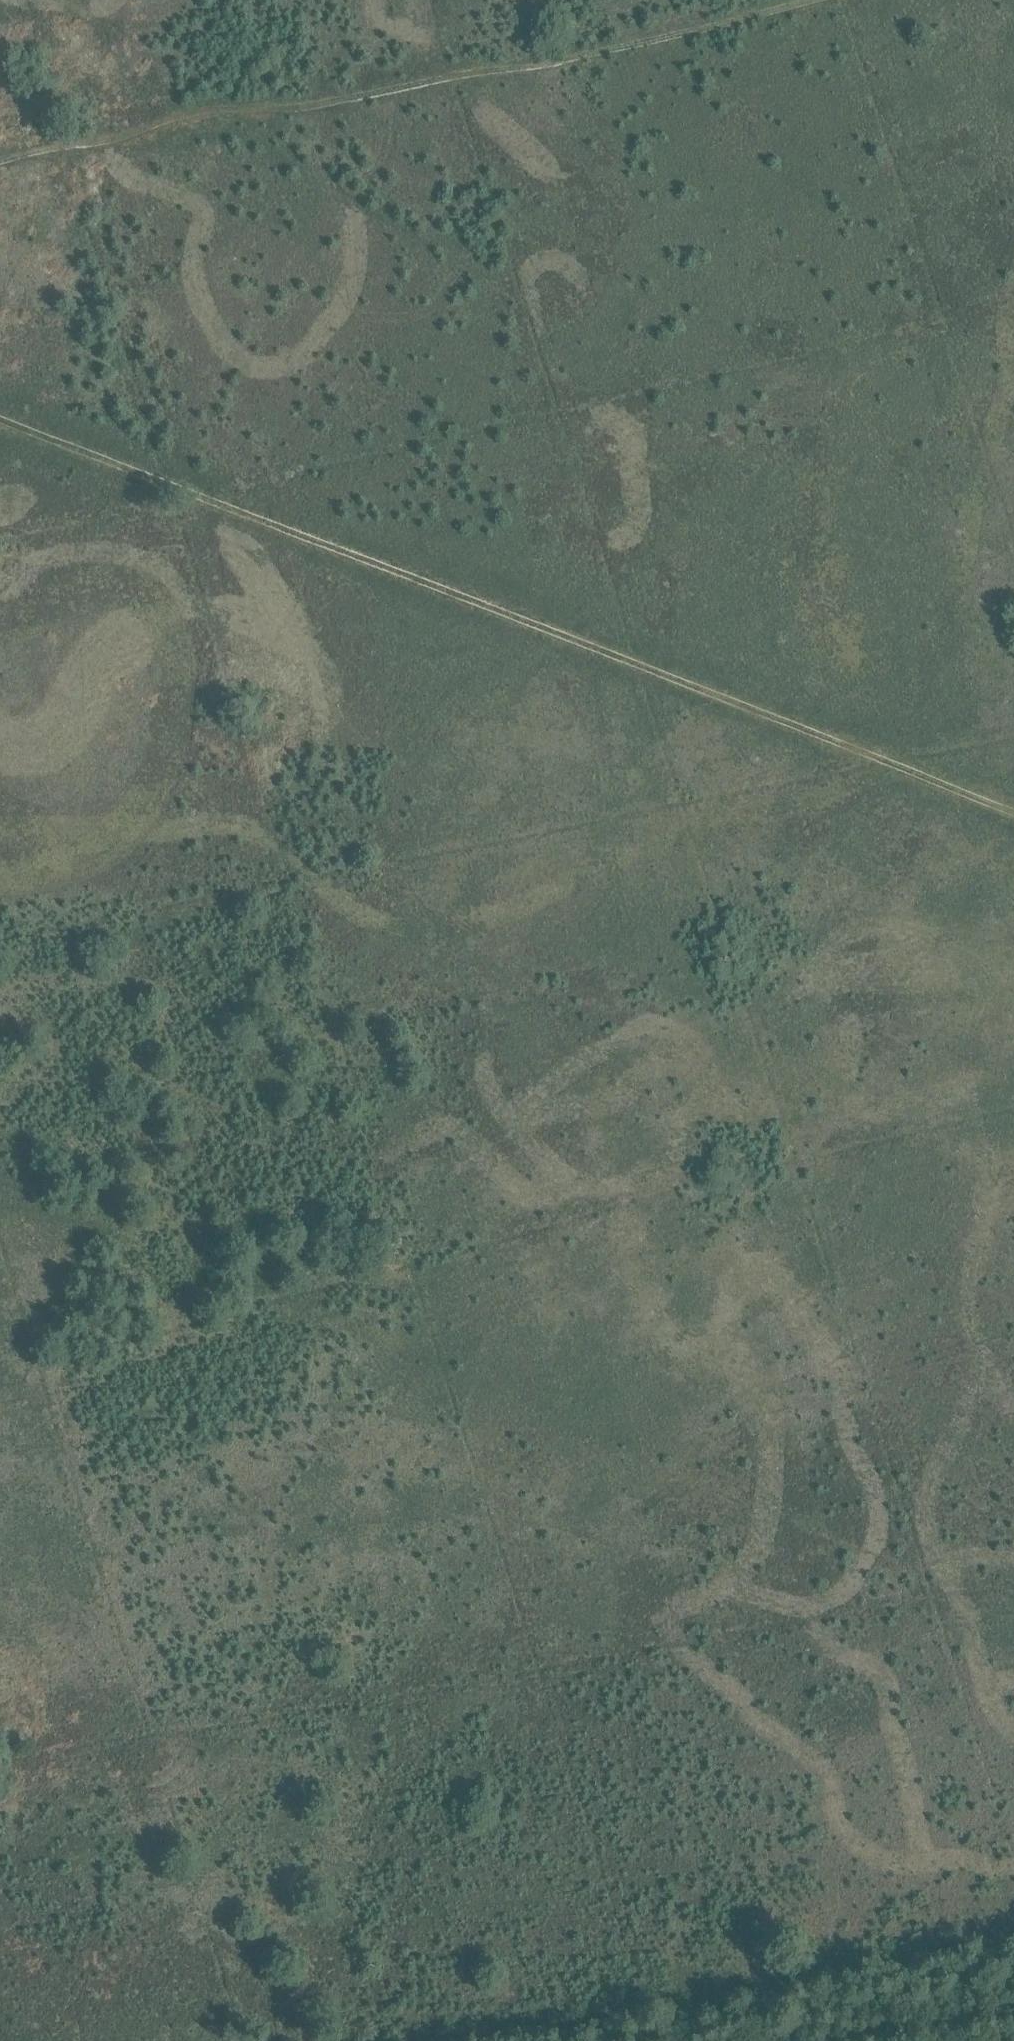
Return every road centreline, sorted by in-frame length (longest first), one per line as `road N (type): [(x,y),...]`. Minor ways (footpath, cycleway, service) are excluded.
road 1 (track): [(0,421),(1013,816)]
road 2 (track): [(822,0),(627,49),(335,104),(177,148),(99,140),(0,163)]
road 3 (track): [(838,2040),(1013,2007)]

